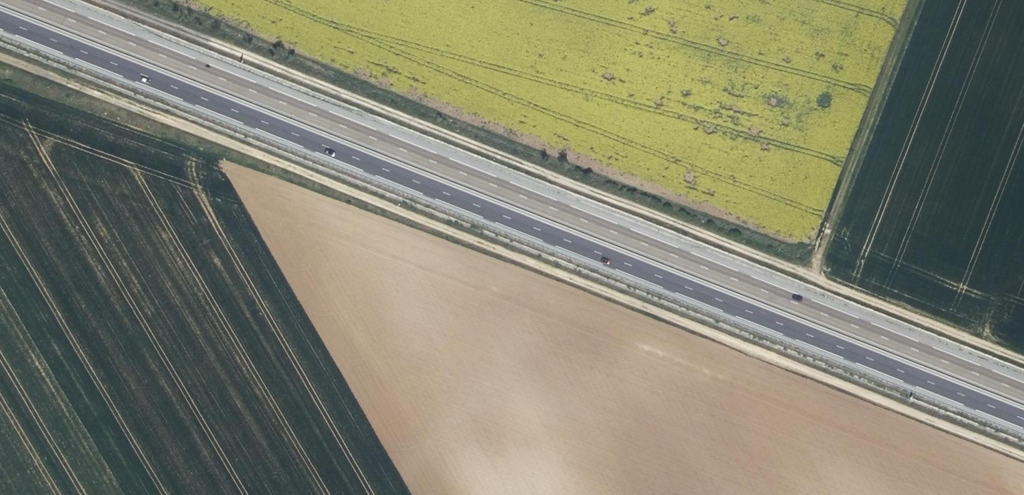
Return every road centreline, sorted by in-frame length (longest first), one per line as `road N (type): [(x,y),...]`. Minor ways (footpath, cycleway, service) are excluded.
road 1 (primary): [(0,20),(1023,419)]
road 2 (track): [(1023,456),(0,58)]
road 3 (primary): [(1023,392),(19,0)]
road 4 (track): [(110,0),(1023,357)]
road 5 (track): [(924,0),(816,276)]

